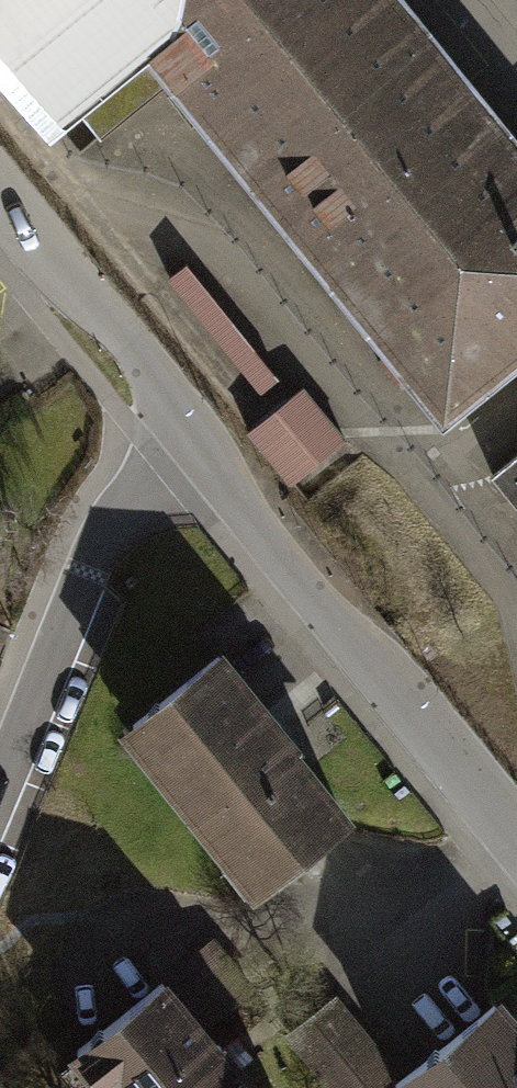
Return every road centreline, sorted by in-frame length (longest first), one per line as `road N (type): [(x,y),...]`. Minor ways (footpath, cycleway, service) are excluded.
road 1 (residential): [(196,441),(516,839)]
road 2 (residential): [(196,441),(113,524),(0,791)]
road 3 (residential): [(0,201),(196,441)]

